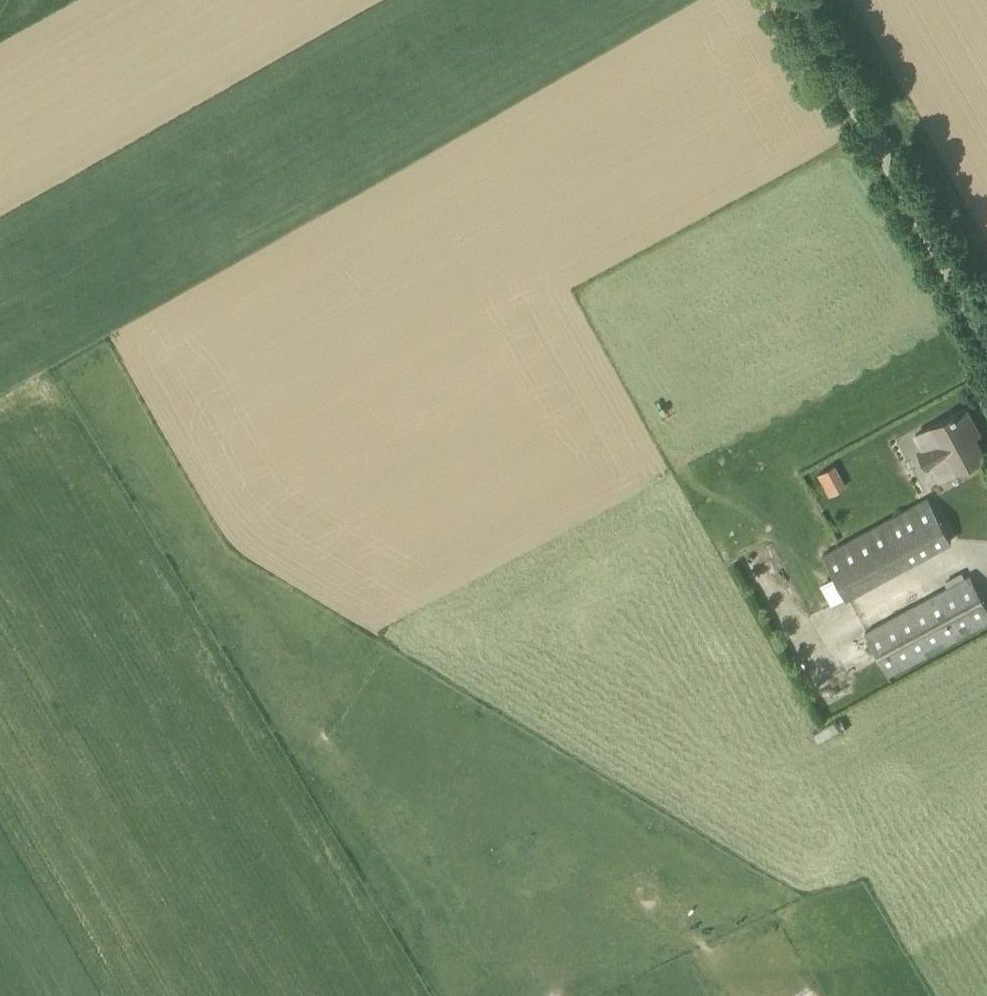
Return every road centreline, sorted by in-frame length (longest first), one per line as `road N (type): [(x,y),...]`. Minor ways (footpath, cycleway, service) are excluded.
road 1 (unclassified): [(986,333),(798,0)]

